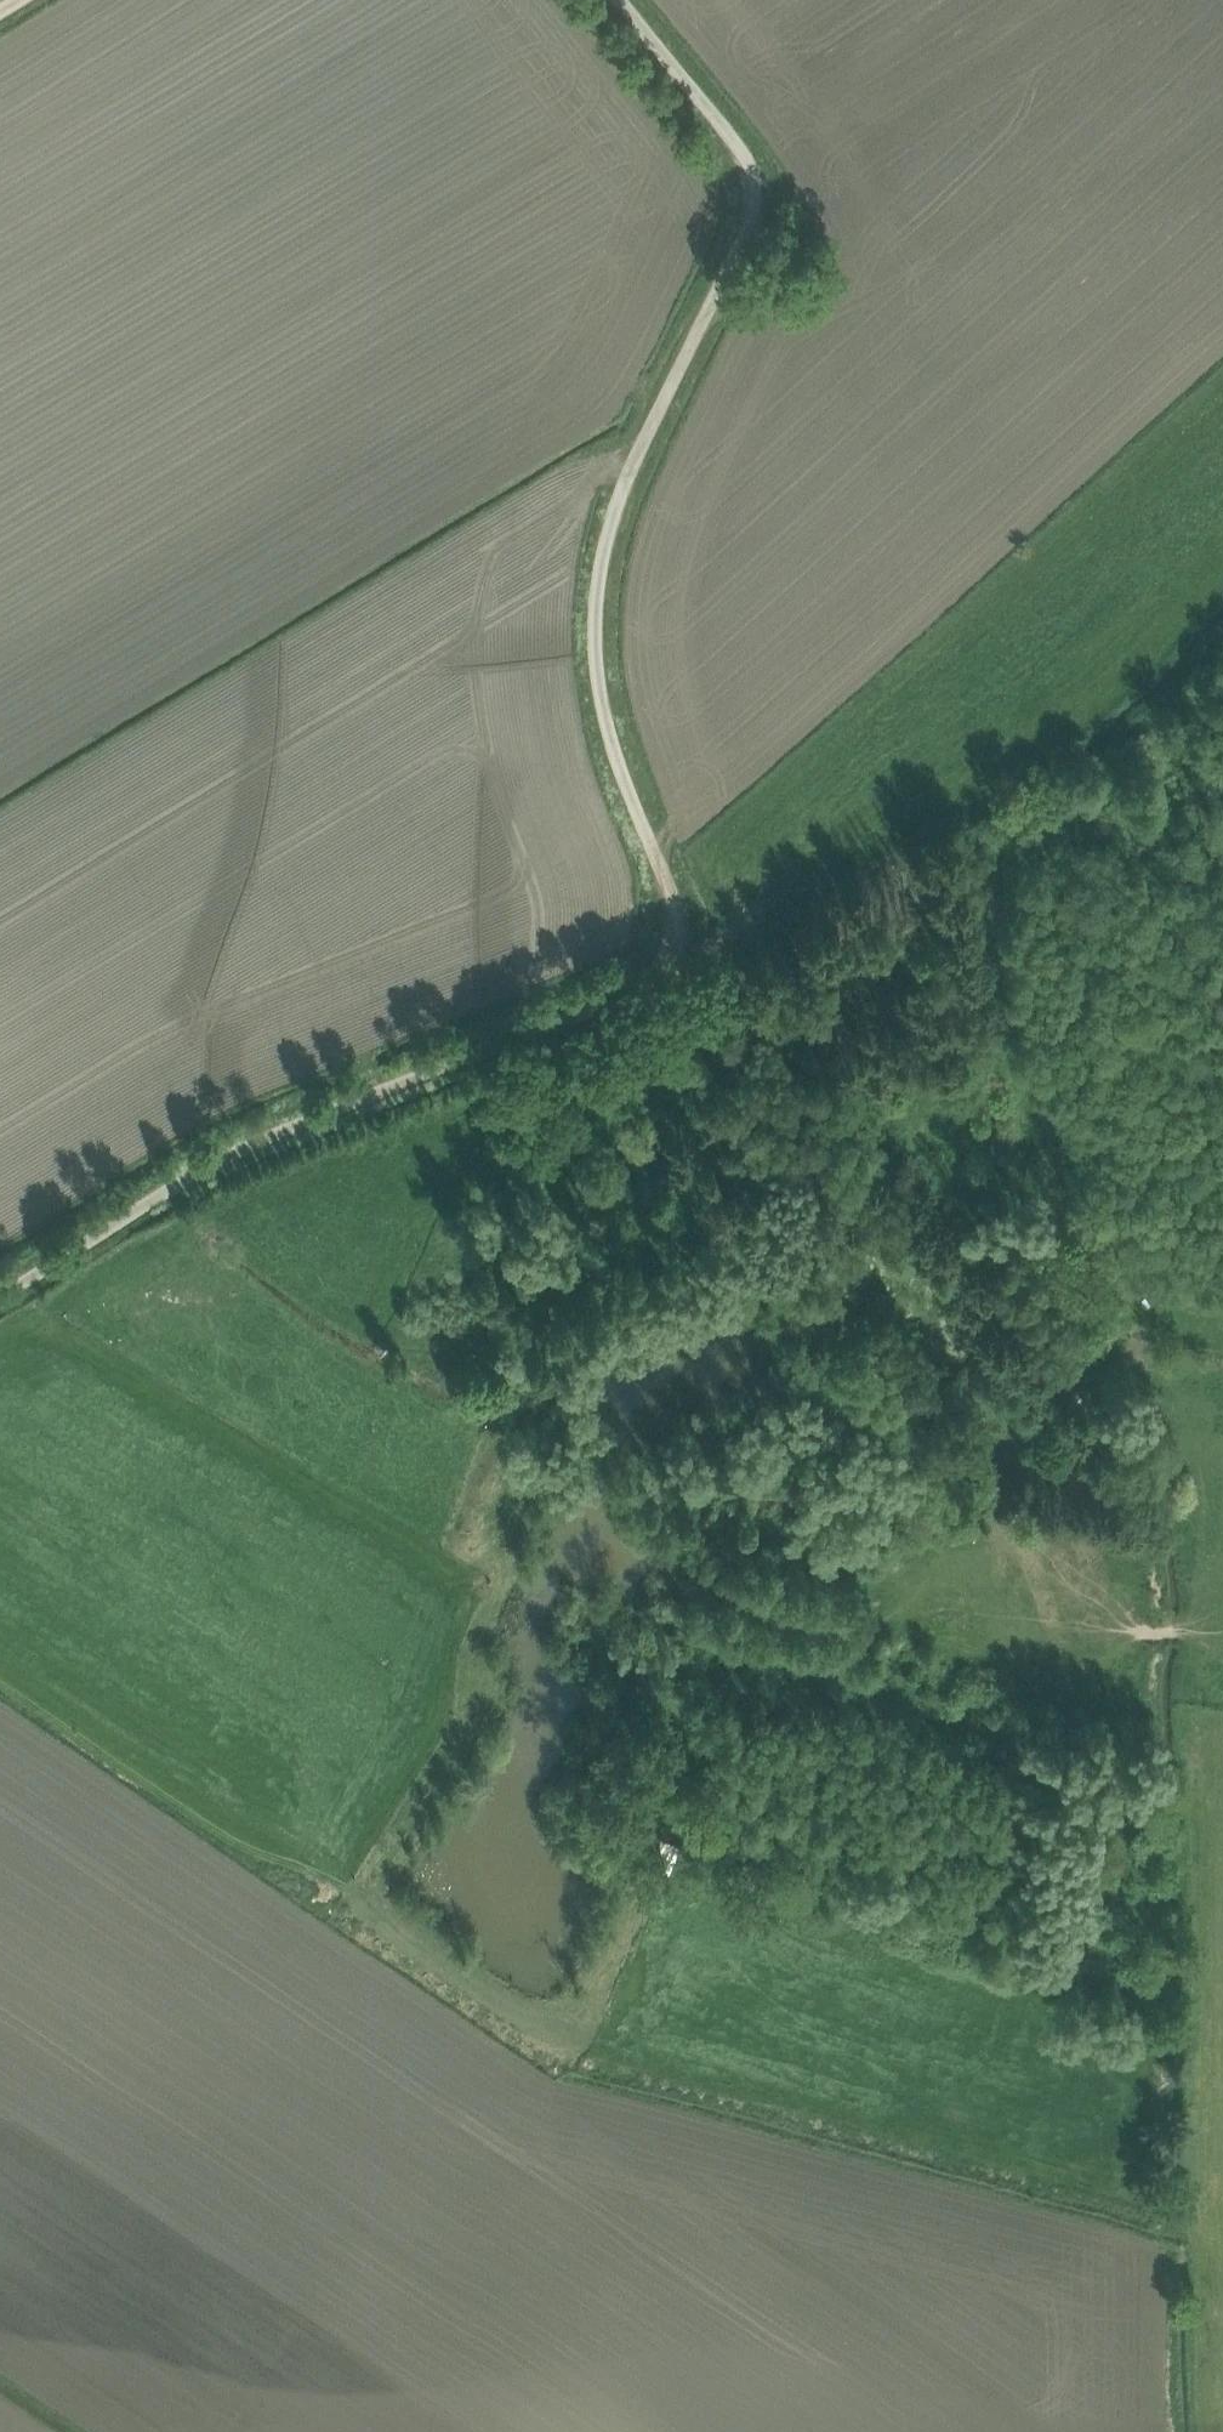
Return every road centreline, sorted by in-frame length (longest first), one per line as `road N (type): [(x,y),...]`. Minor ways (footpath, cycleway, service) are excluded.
road 1 (unclassified): [(0,1294),(234,1152),(659,975),(675,959),(681,926),(599,679),(596,601),(609,531),(757,183),(755,165),(623,0)]

